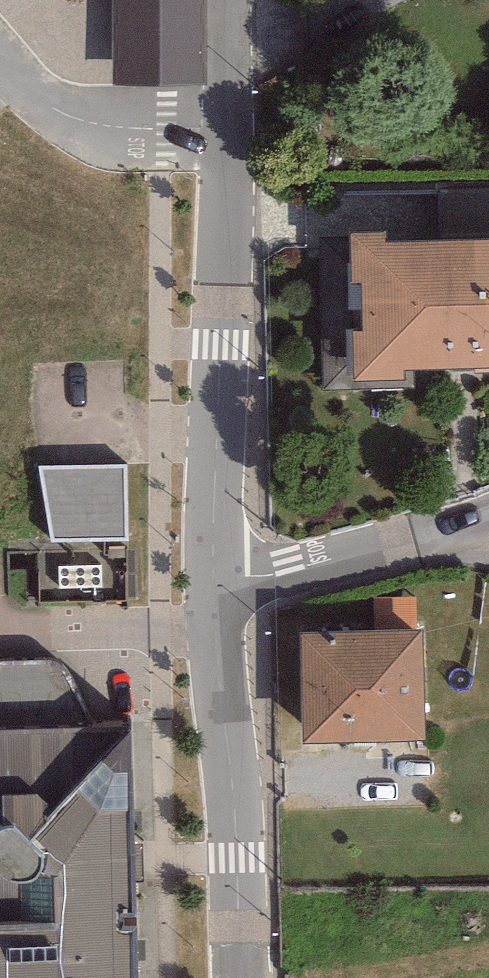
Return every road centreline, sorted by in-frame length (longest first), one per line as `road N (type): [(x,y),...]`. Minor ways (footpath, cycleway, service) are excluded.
road 1 (residential): [(231,583),(226,146),(232,0)]
road 2 (residential): [(248,977),(231,583)]
road 3 (residential): [(231,583),(488,510)]
road 4 (track): [(226,146),(113,138),(0,82)]

